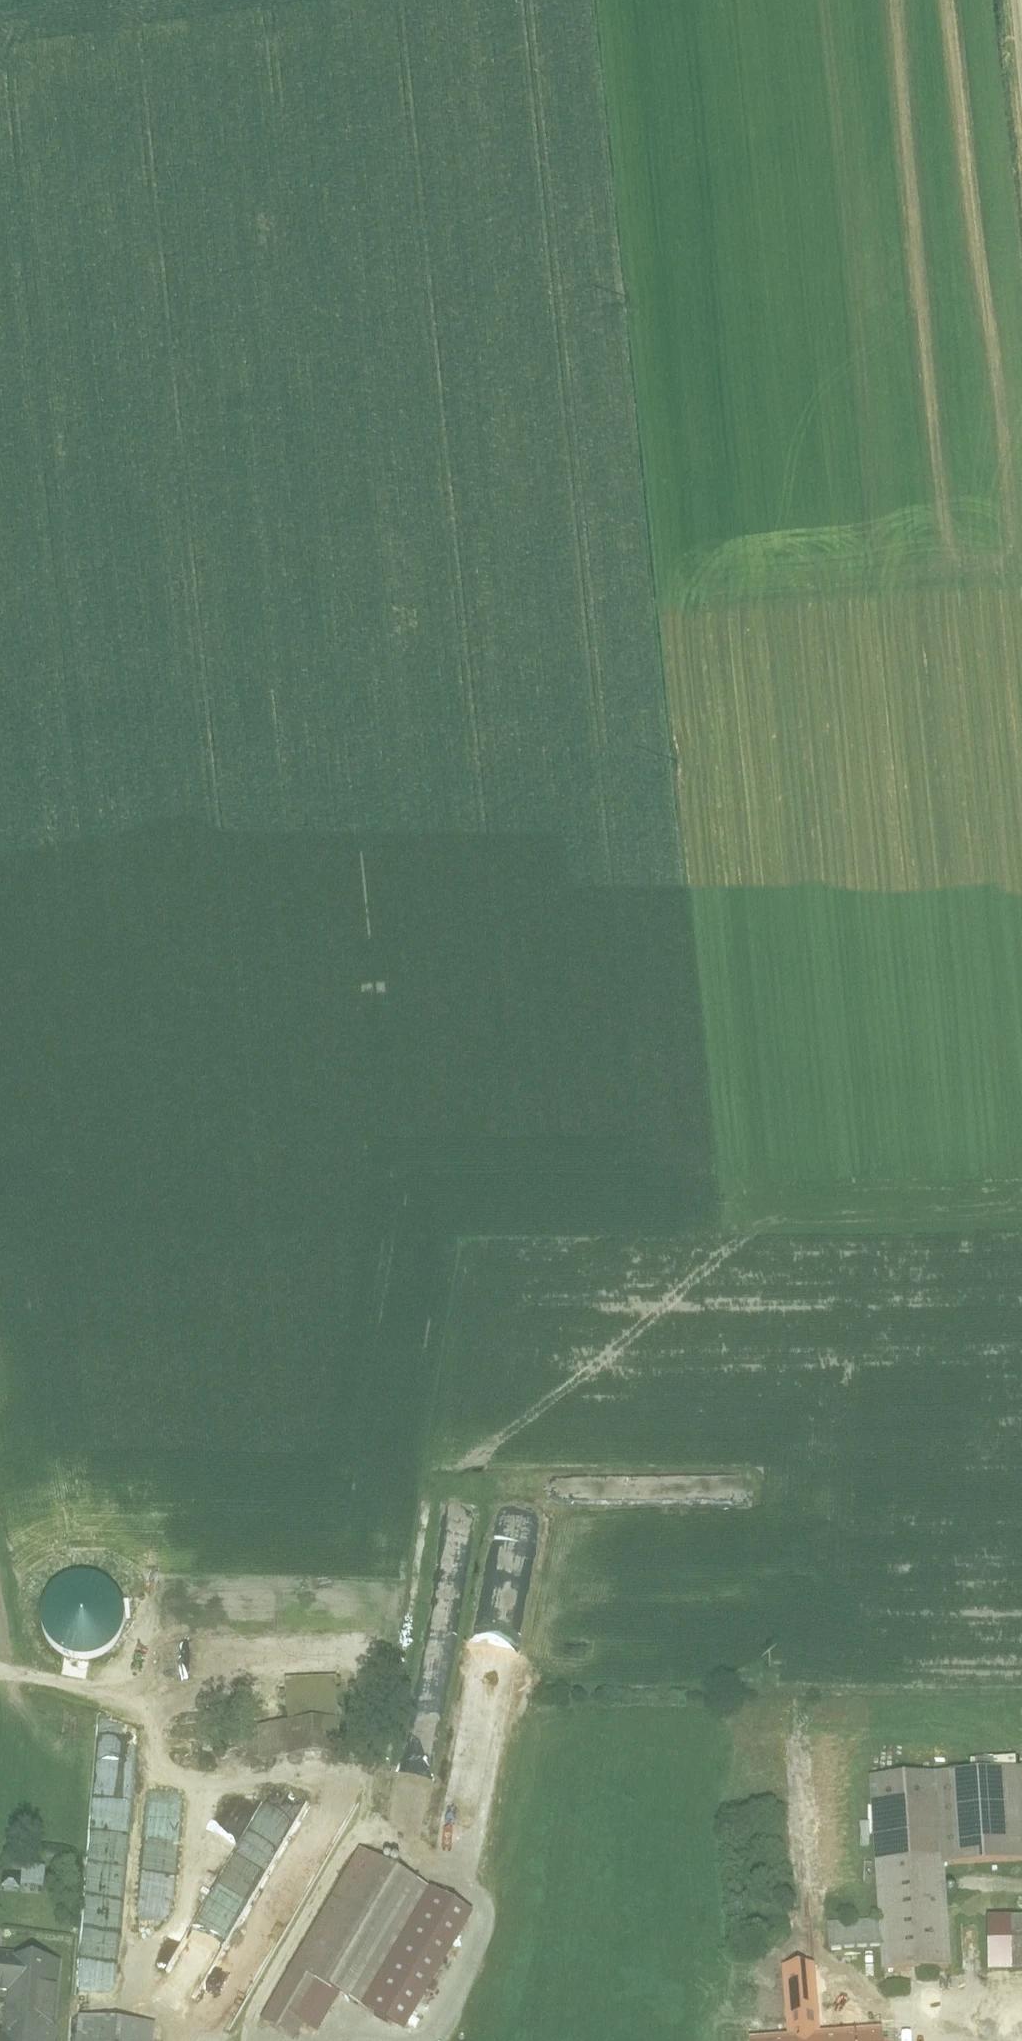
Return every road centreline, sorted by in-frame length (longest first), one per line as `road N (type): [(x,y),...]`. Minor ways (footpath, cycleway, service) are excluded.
road 1 (residential): [(1021,120),(1010,0)]

